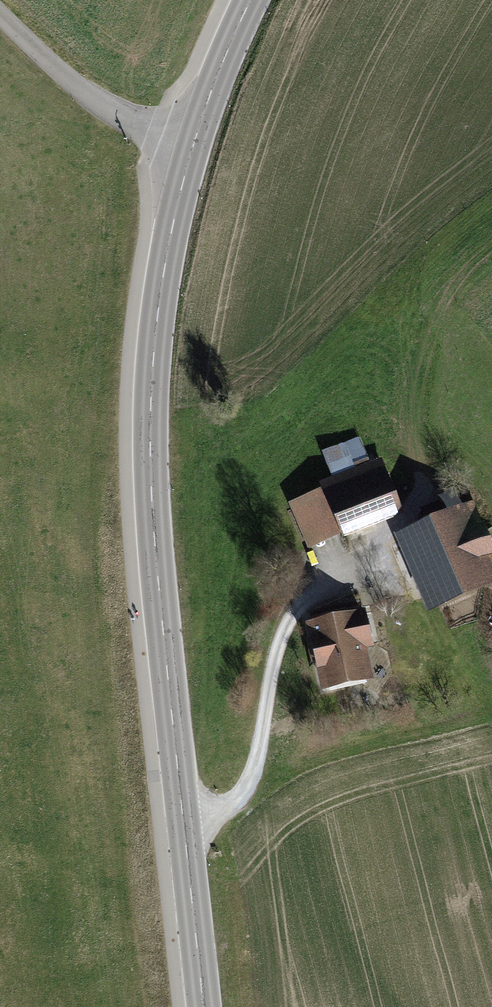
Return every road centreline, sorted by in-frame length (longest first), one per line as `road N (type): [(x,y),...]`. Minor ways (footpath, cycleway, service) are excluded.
road 1 (tertiary): [(203,1006),(149,424),(158,304),(192,147)]
road 2 (track): [(182,820),(228,806),(249,783),(278,640),(293,606),(318,586),(390,557)]
road 3 (residential): [(0,14),(89,96),(192,147)]
road 4 (tertiary): [(192,147),(250,0)]

